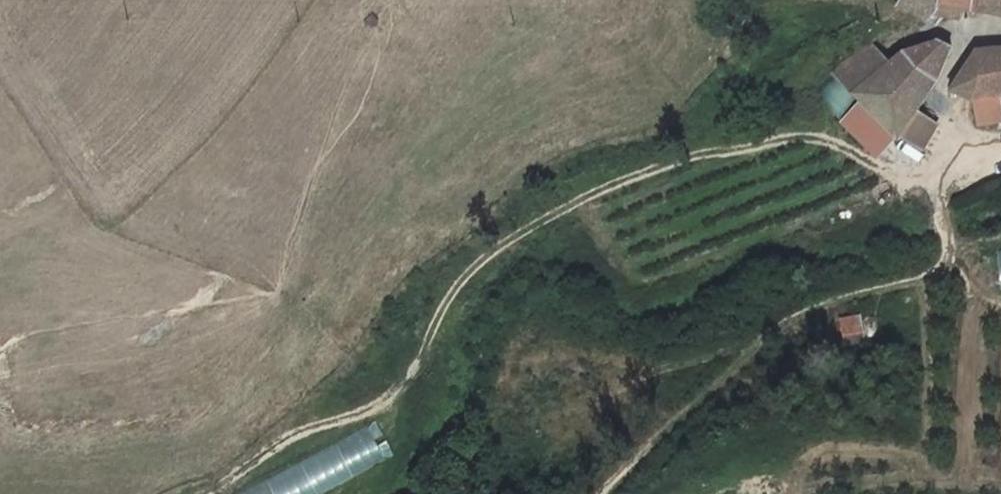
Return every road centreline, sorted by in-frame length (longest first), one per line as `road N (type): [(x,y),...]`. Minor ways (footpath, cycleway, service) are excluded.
road 1 (track): [(208,493),(304,432),(382,405),(475,269),(503,245),(629,178),(697,156),(811,137),(938,196)]
road 2 (track): [(602,493),(775,330),(941,267),(947,249),(938,196),(1000,160)]

